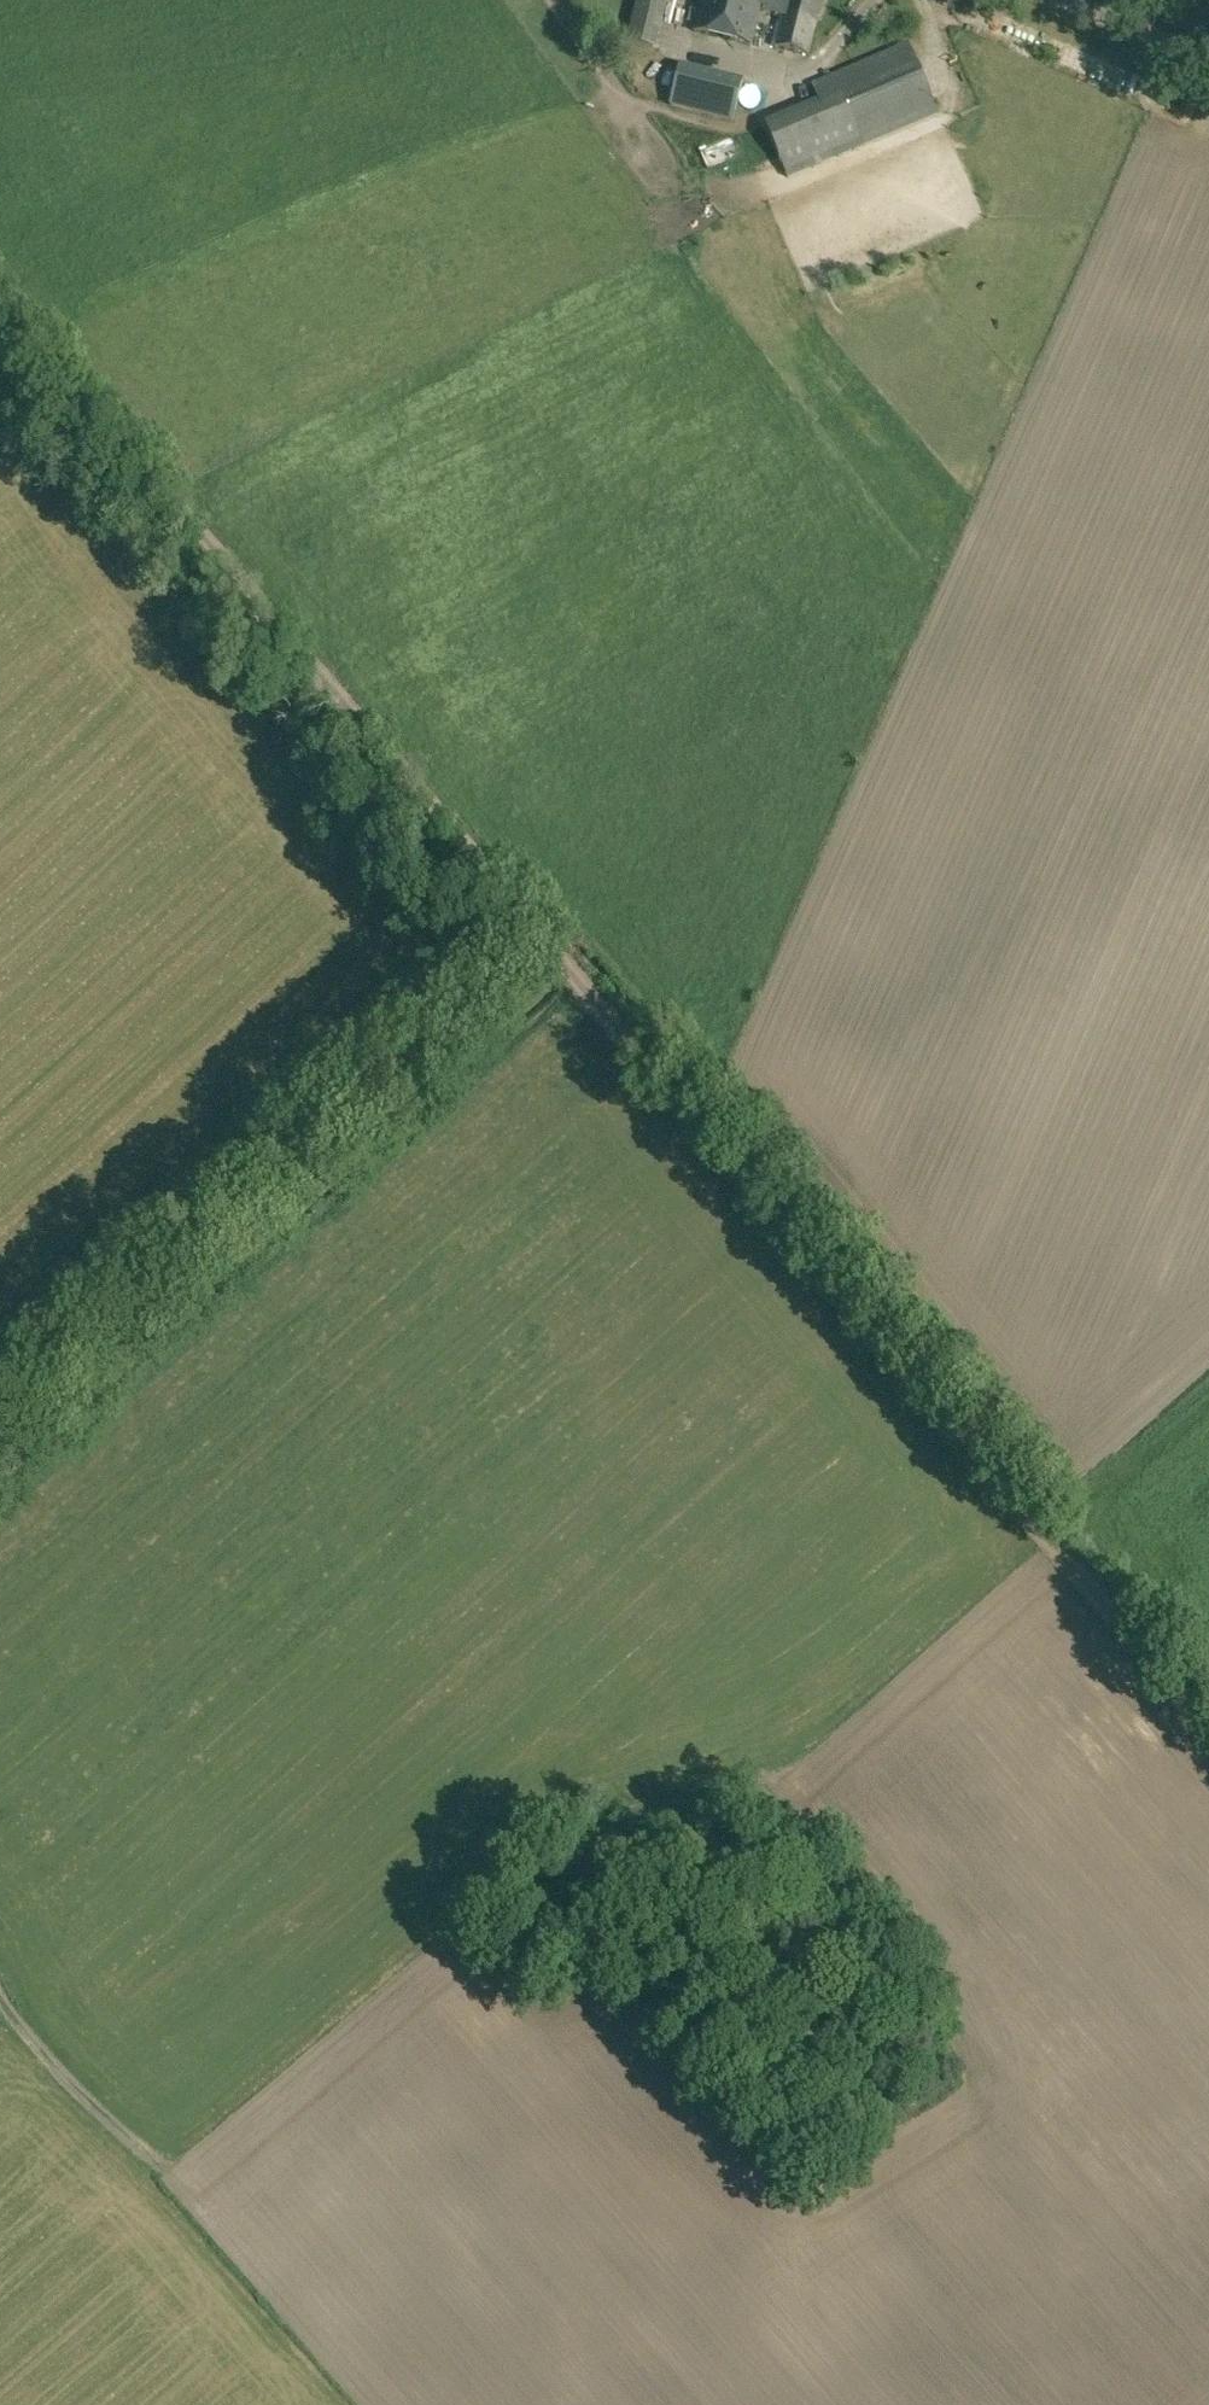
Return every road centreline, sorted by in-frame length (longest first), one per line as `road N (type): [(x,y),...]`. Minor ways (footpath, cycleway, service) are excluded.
road 1 (track): [(0,287),(210,531),(720,1158),(1208,1720)]
road 2 (unclassified): [(1208,59),(1063,0)]

